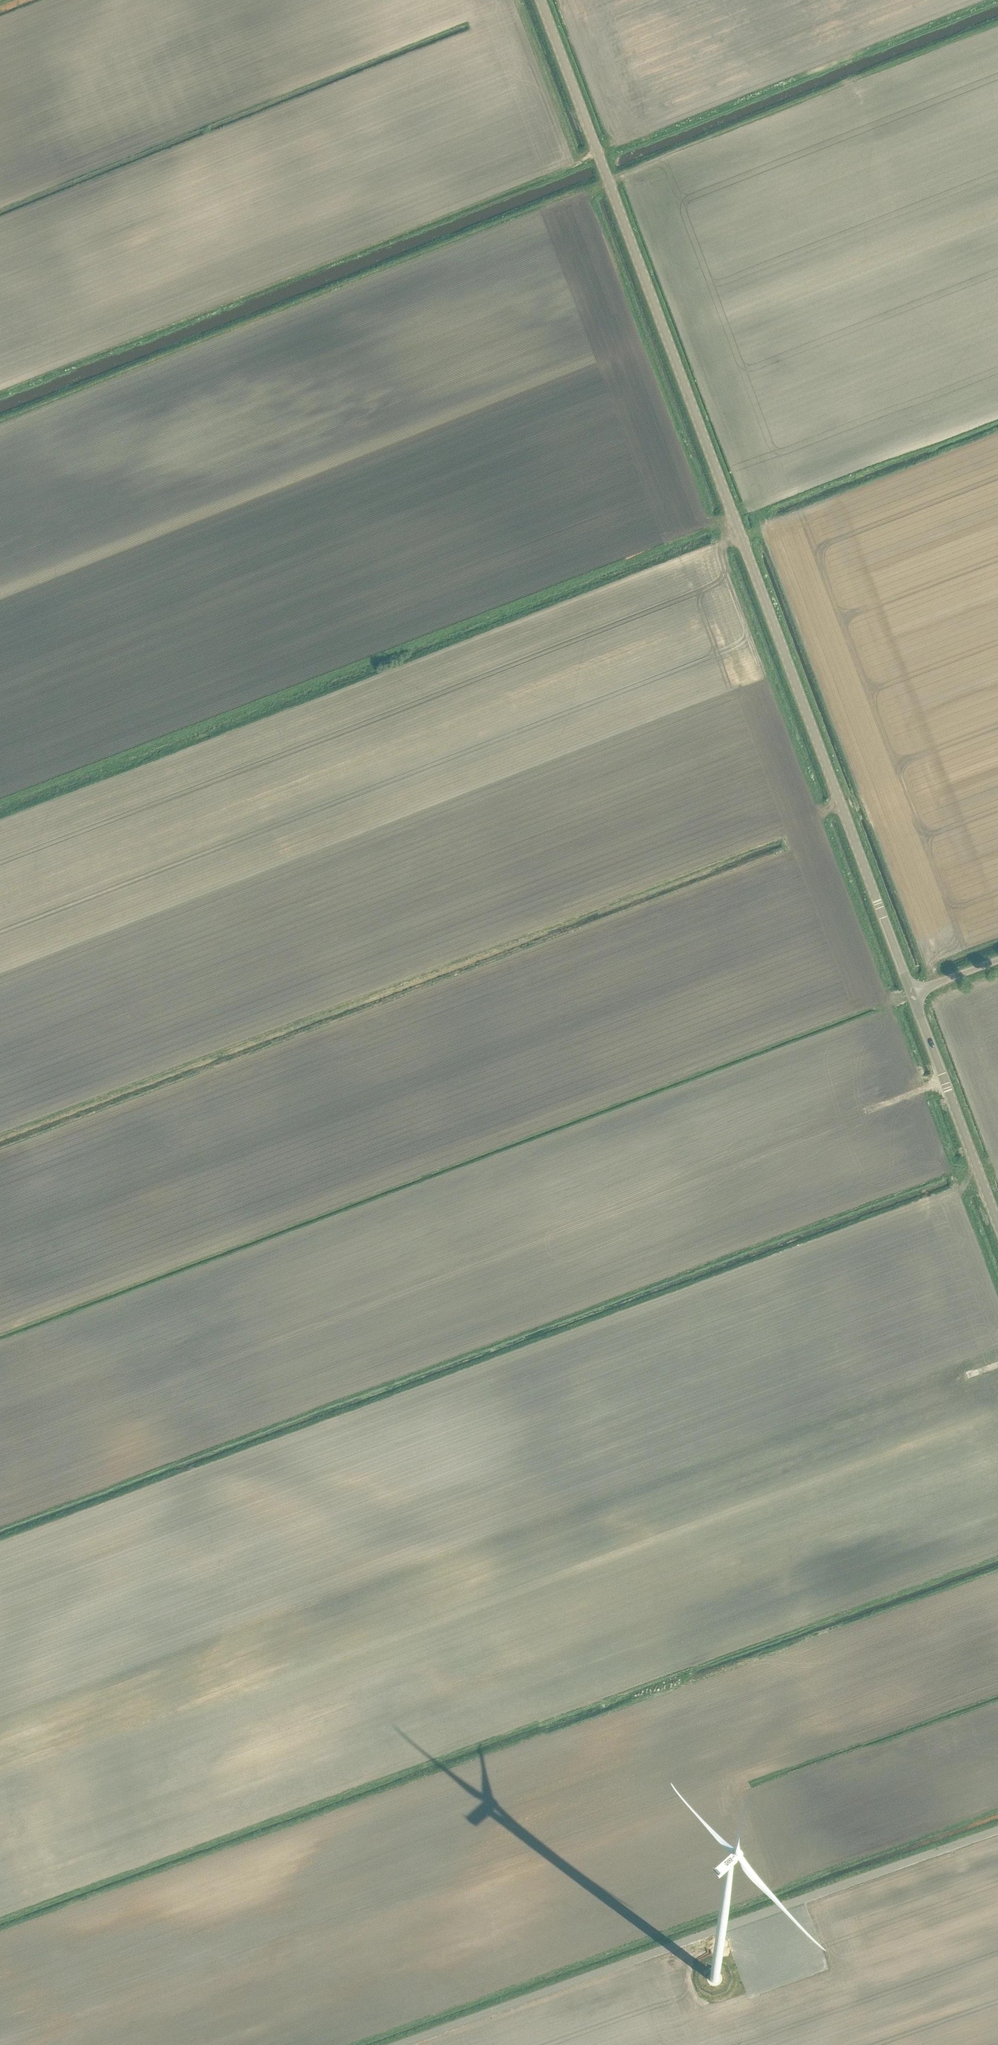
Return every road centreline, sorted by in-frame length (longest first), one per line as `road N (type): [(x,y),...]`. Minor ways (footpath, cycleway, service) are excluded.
road 1 (unclassified): [(912,993),(540,0)]
road 2 (unclassified): [(997,1224),(912,993)]

